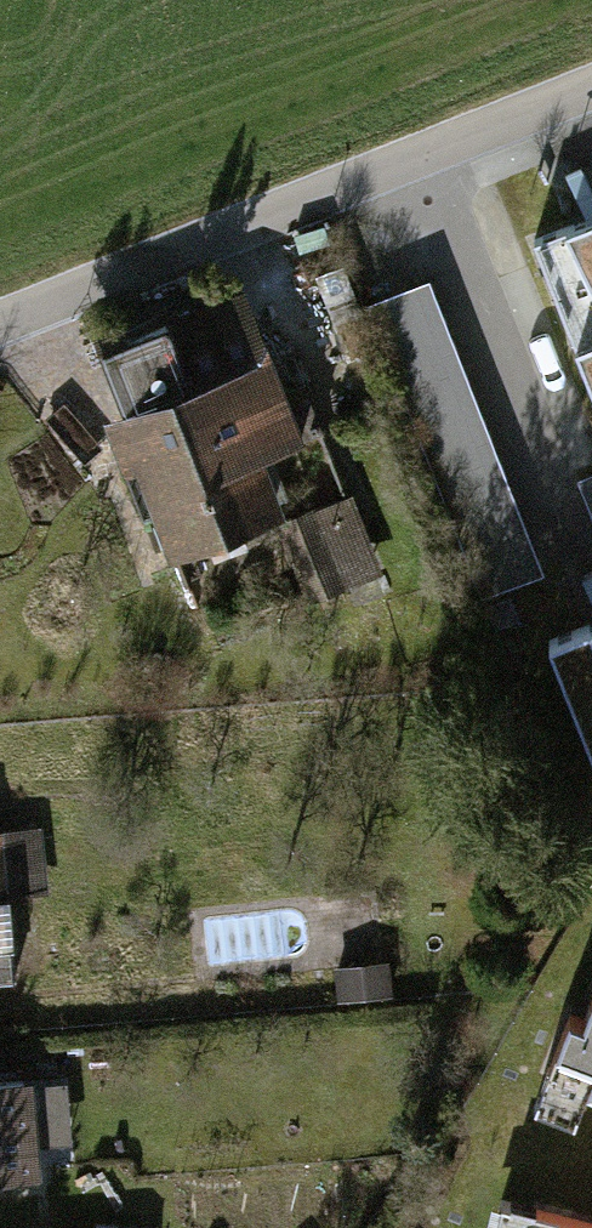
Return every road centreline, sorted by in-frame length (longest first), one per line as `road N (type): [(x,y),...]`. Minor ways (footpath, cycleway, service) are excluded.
road 1 (residential): [(0,325),(591,87)]

